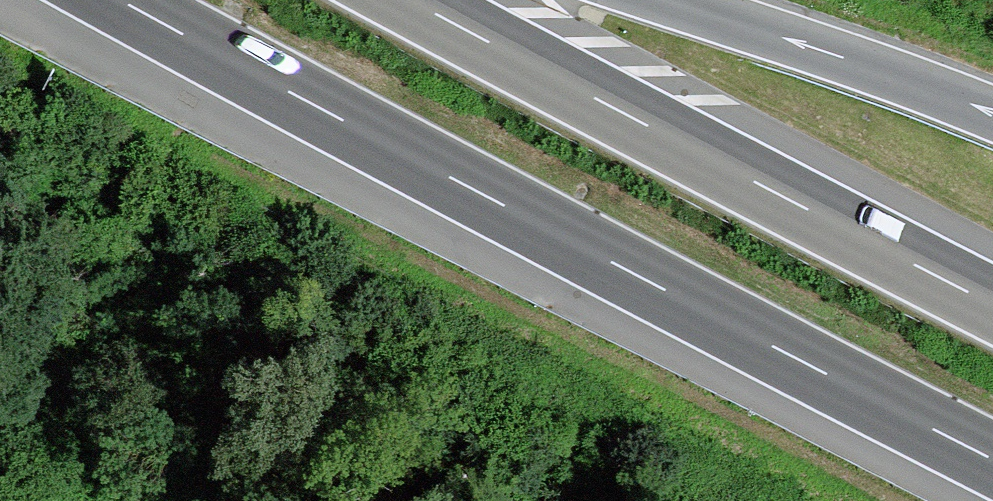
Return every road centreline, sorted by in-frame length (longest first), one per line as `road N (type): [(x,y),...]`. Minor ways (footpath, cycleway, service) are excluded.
road 1 (motorway): [(120,0),(992,464)]
road 2 (motorway): [(992,313),(400,0)]
road 3 (motorway): [(992,115),(668,0)]

